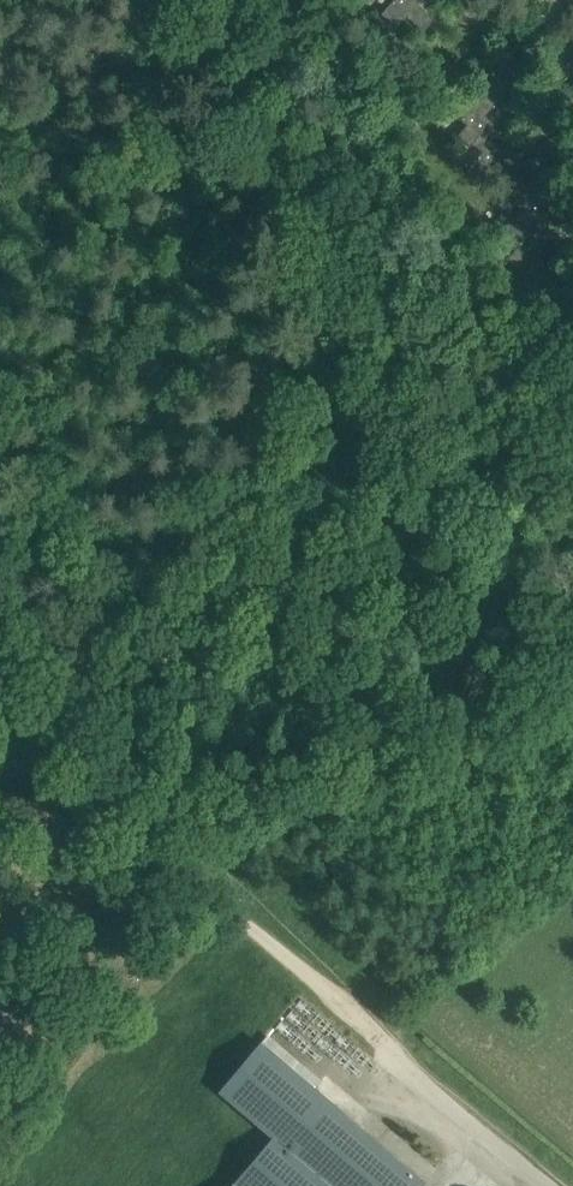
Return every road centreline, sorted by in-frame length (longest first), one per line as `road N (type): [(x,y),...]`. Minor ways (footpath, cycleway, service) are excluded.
road 1 (track): [(22,705),(328,364),(336,343),(332,312),(177,0)]
road 2 (track): [(385,1039),(22,705)]
road 3 (unclassified): [(548,1185),(416,1076),(385,1039)]

